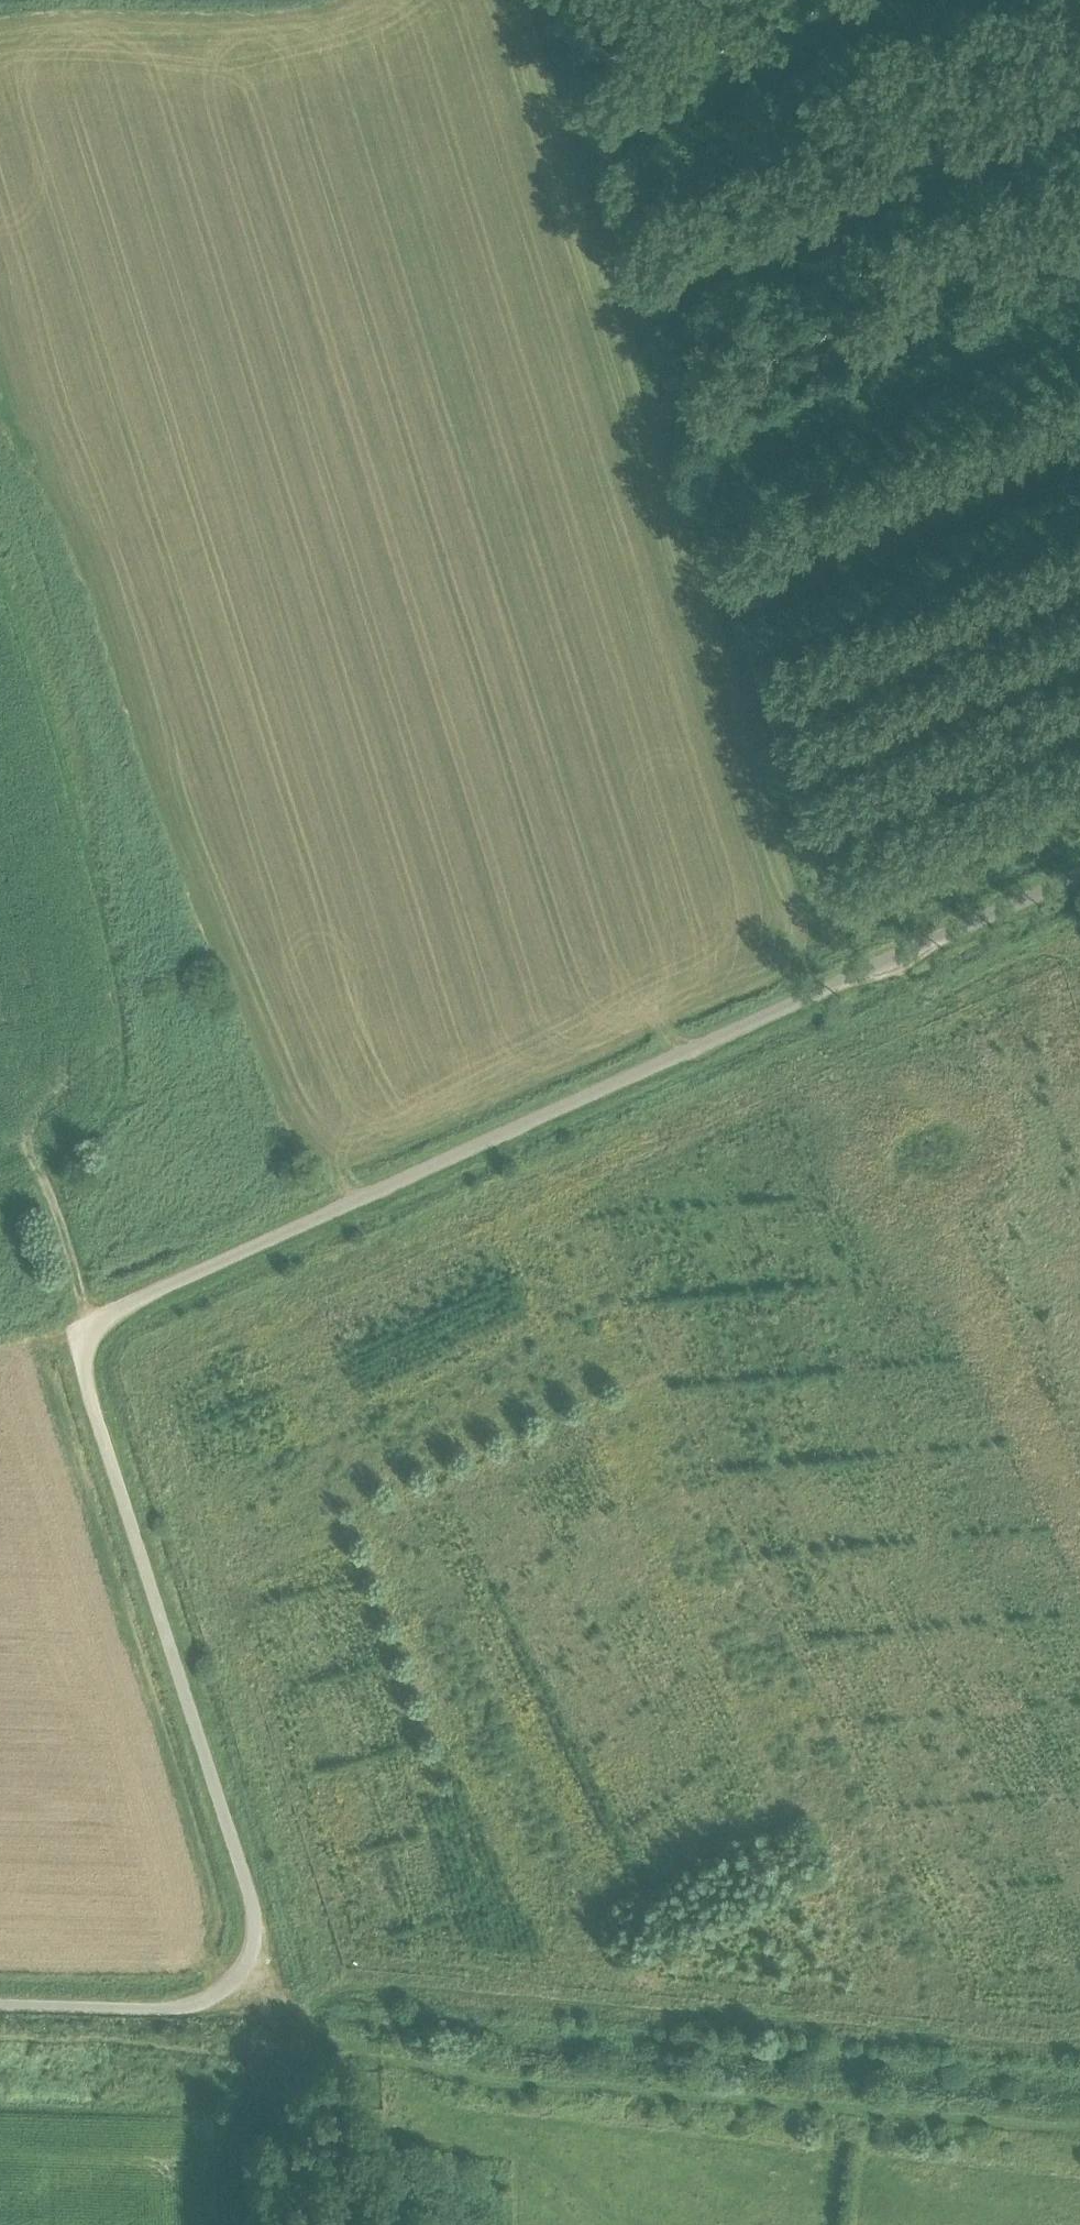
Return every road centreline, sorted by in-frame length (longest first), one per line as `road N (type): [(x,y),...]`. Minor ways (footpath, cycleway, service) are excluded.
road 1 (unclassified): [(1079,876),(161,1288),(98,1326),(84,1369),(253,1901),(255,1938),(237,1978),(180,2009),(0,2006)]

